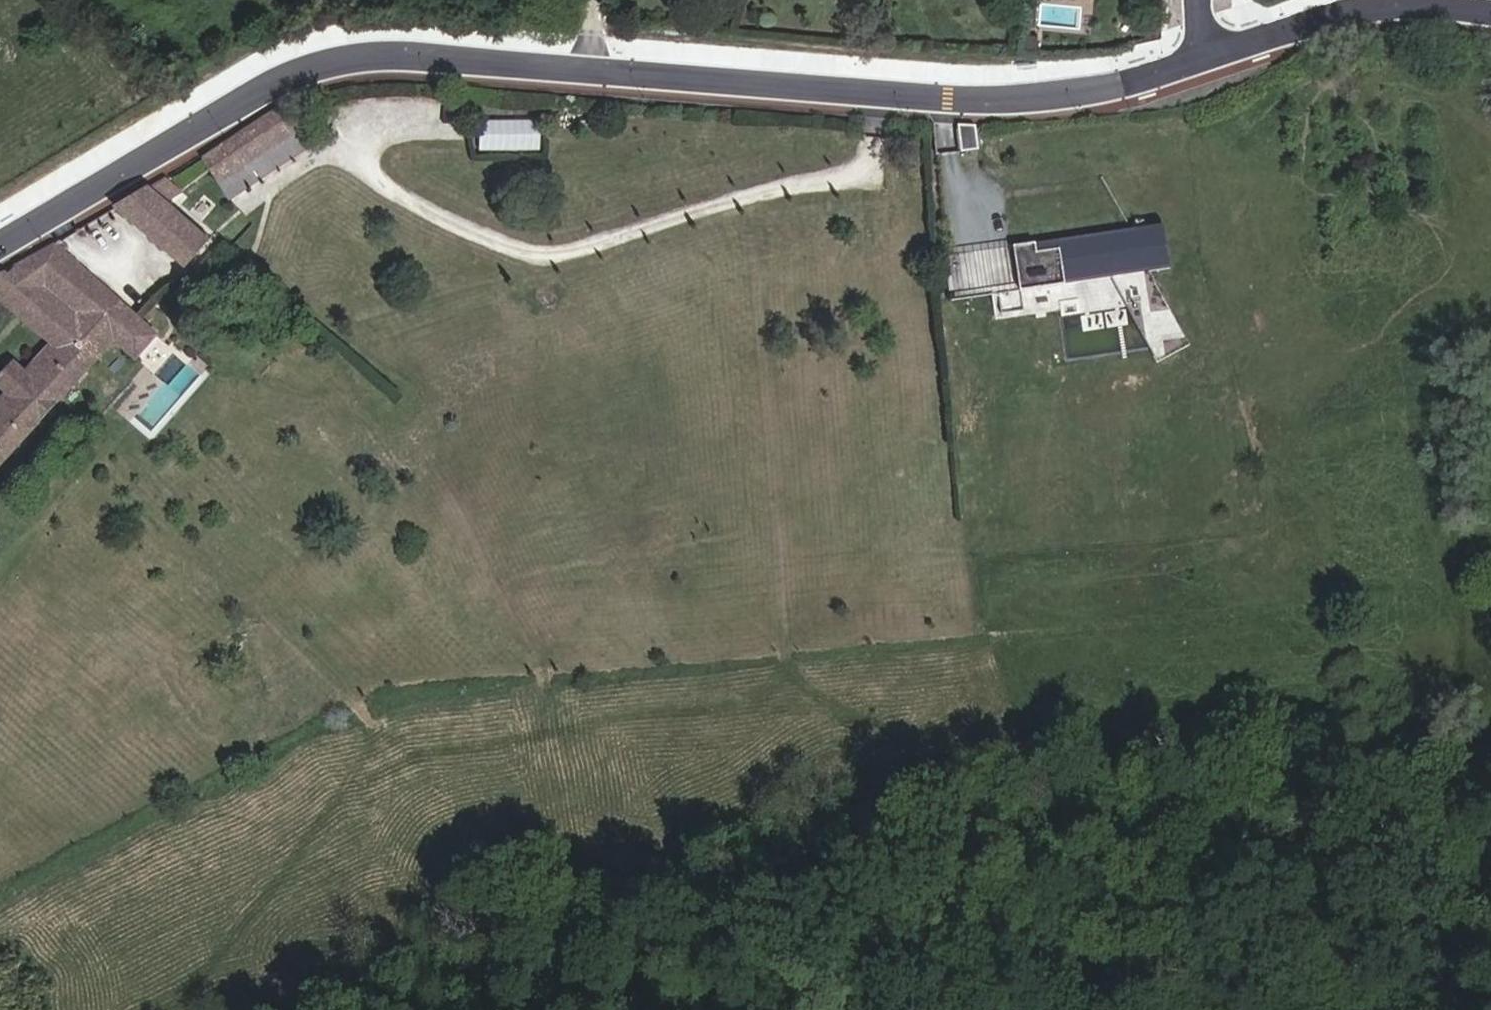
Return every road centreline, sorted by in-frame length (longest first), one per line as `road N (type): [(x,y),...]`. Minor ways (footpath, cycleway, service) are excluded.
road 1 (unclassified): [(0,240),(272,78),(357,52),(992,96),(1101,86),(1215,54)]
road 2 (unclassified): [(1215,54),(1374,6),(1490,9)]

